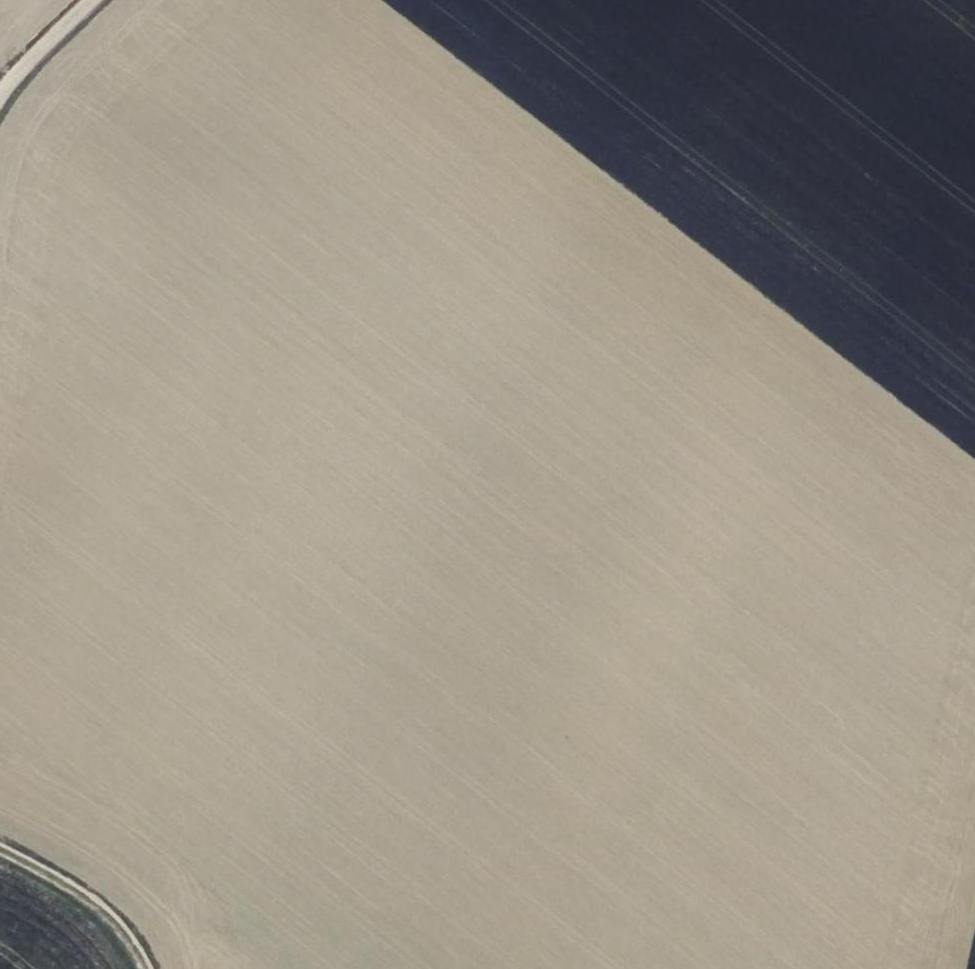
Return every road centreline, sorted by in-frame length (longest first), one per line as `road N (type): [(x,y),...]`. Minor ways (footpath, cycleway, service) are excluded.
road 1 (track): [(0,850),(97,906),(121,927),(146,968)]
road 2 (track): [(99,0),(0,93)]

